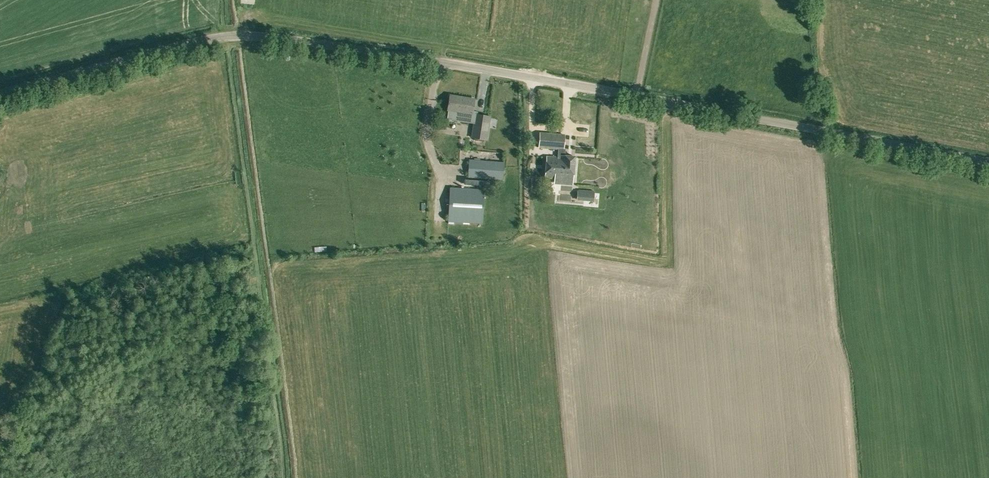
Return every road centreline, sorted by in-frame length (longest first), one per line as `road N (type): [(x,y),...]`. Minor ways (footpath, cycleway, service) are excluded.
road 1 (unclassified): [(988,161),(277,36),(182,43),(0,92)]

